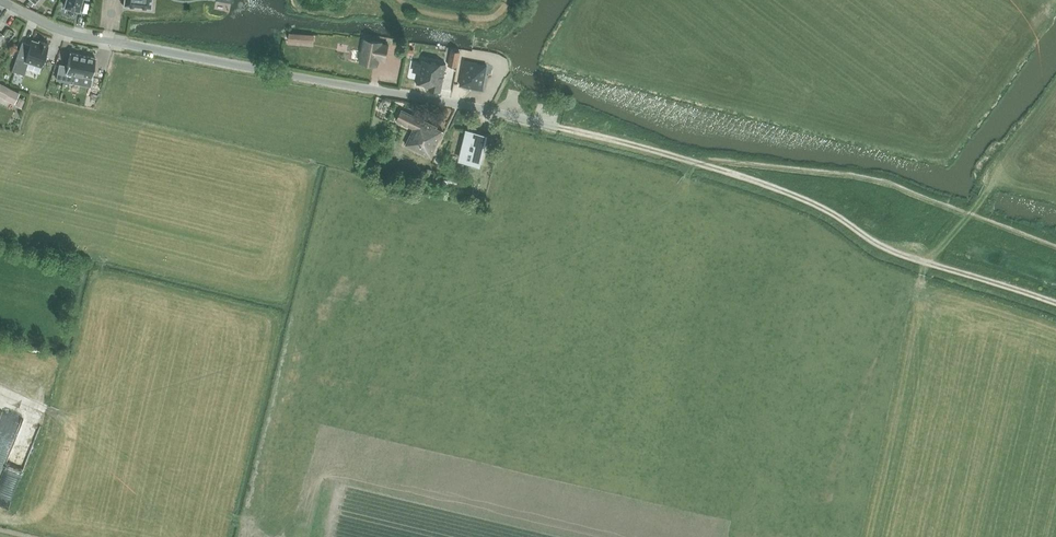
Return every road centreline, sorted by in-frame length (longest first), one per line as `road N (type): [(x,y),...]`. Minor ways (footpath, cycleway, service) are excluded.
road 1 (unclassified): [(561,127),(65,31),(0,1)]
road 2 (track): [(1055,303),(889,251),(814,203),(692,162)]
road 3 (track): [(916,293),(929,263),(1017,162)]
road 4 (track): [(692,162),(561,127)]

